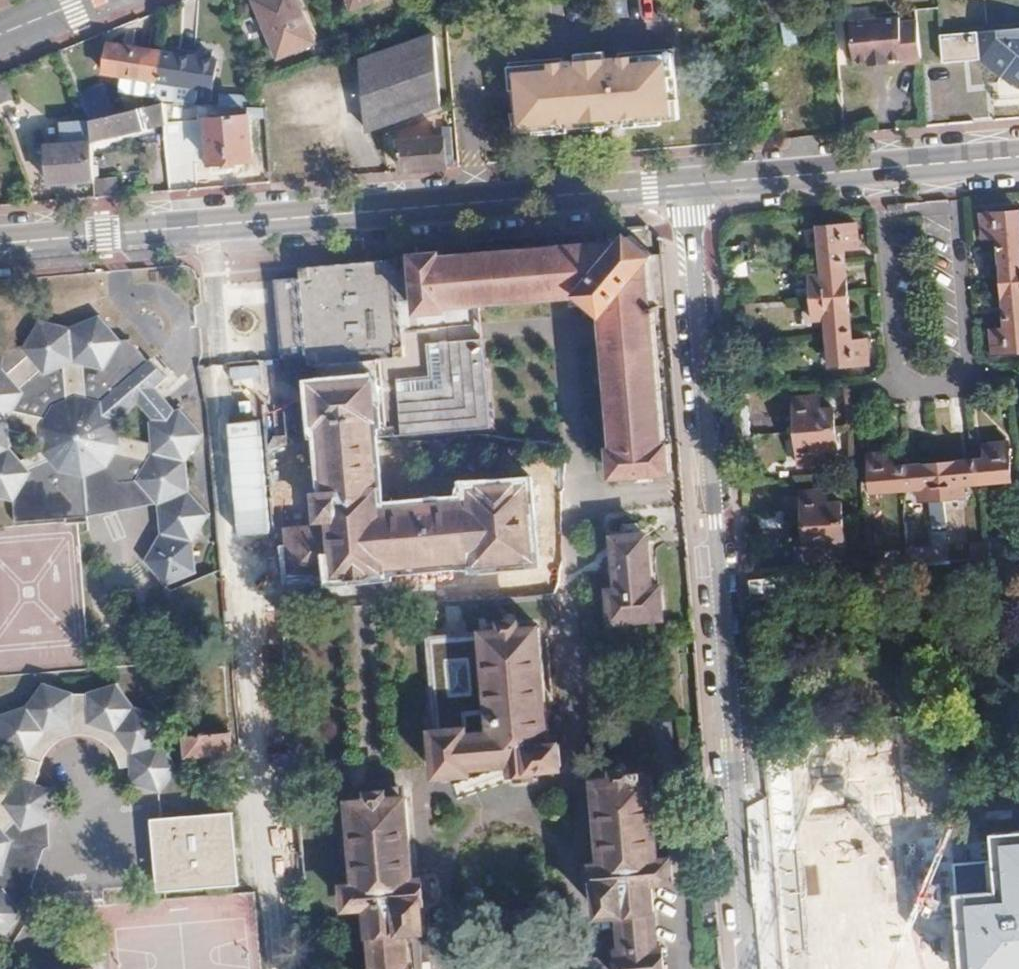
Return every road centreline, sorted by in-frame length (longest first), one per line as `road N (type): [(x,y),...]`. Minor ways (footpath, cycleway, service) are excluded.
road 1 (residential): [(679,188),(688,217),(750,968)]
road 2 (tertiary): [(0,246),(679,188)]
road 3 (residential): [(874,171),(894,383),(976,376),(956,164)]
road 4 (tertiary): [(679,188),(874,171)]

